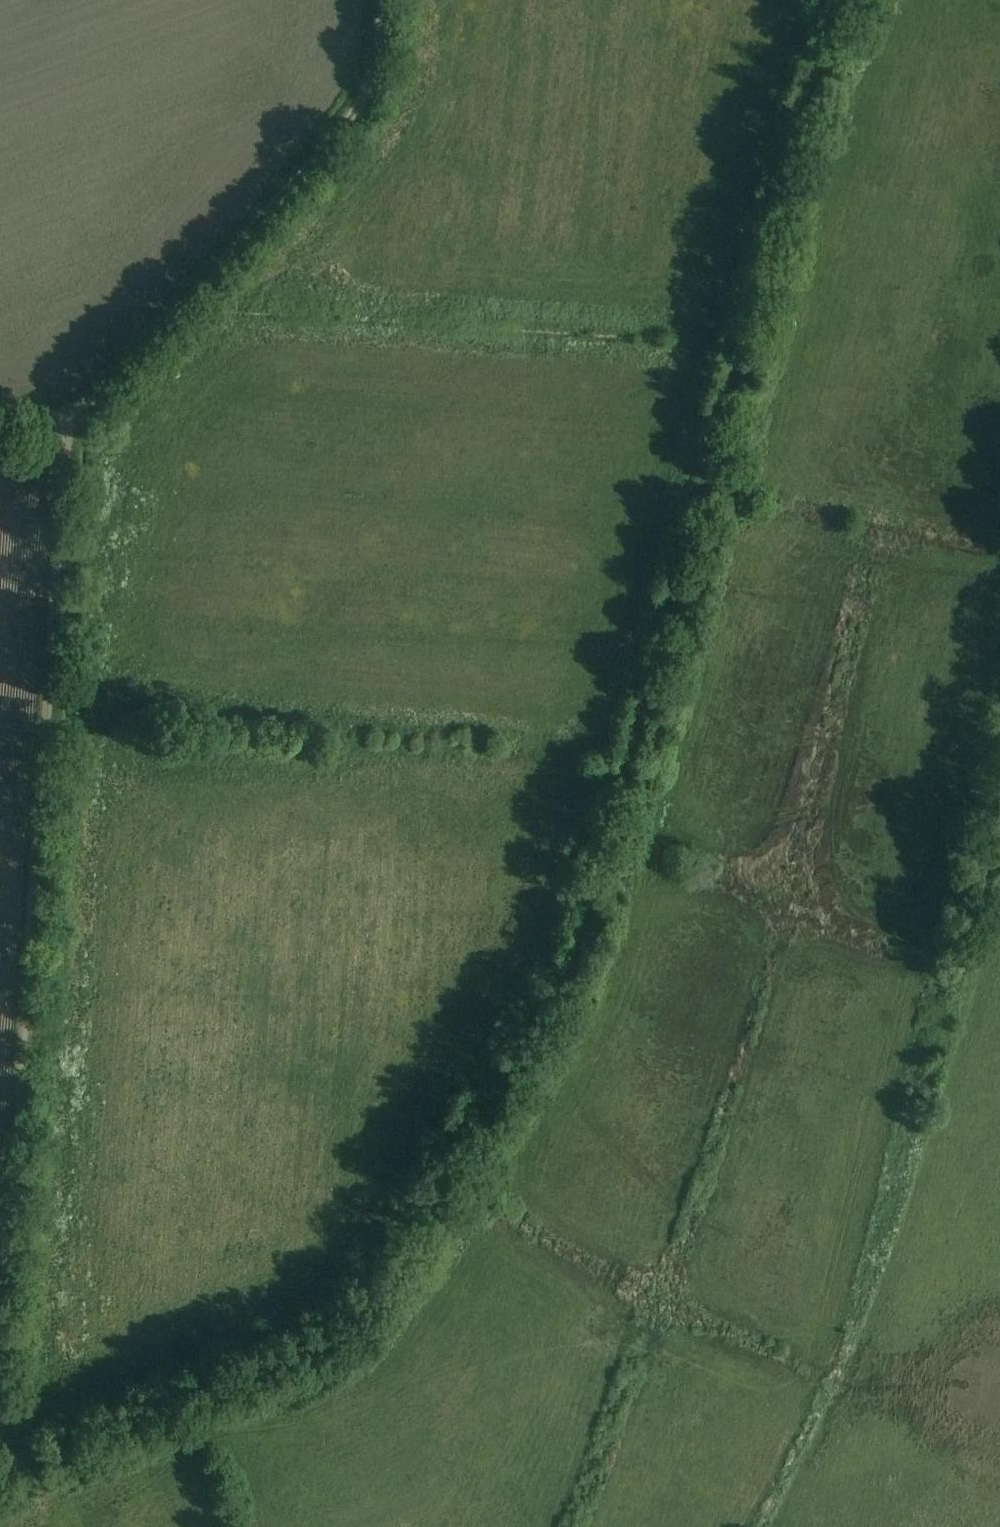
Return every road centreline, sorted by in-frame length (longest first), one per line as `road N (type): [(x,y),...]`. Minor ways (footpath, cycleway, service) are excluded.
road 1 (track): [(1,1456),(342,1317),(571,955),(829,0)]
road 2 (track): [(1,1456),(64,444),(72,420),(98,407),(364,100),(384,59),(388,0)]

